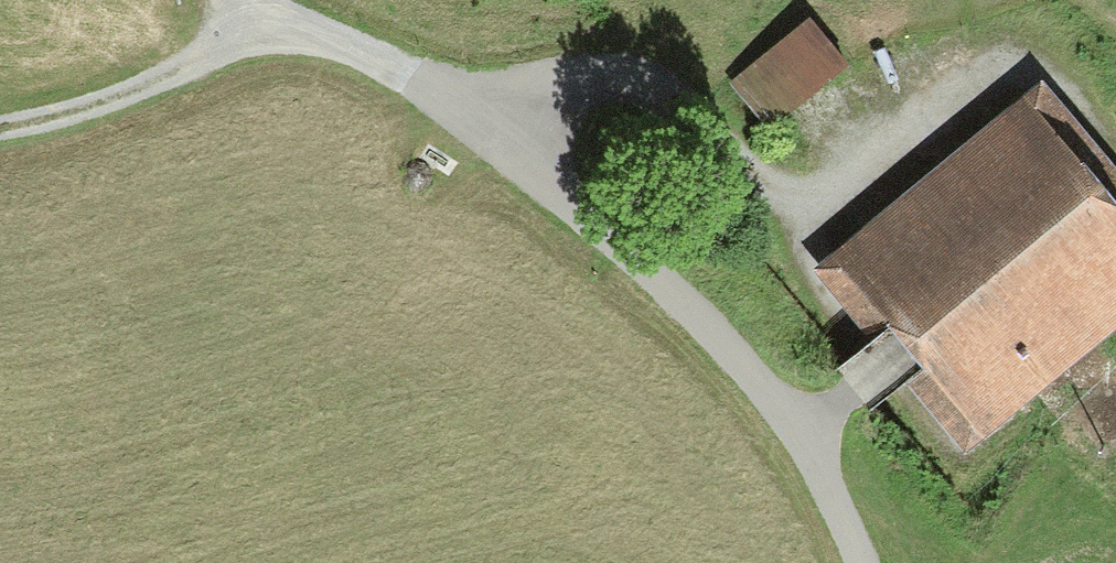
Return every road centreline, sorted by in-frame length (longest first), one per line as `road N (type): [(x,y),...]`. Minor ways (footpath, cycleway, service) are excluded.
road 1 (track): [(869,562),(843,496),(633,234),(452,107),(273,17)]
road 2 (track): [(452,107),(596,67),(676,72),(785,169)]
road 3 (track): [(273,17),(110,102),(0,119)]

